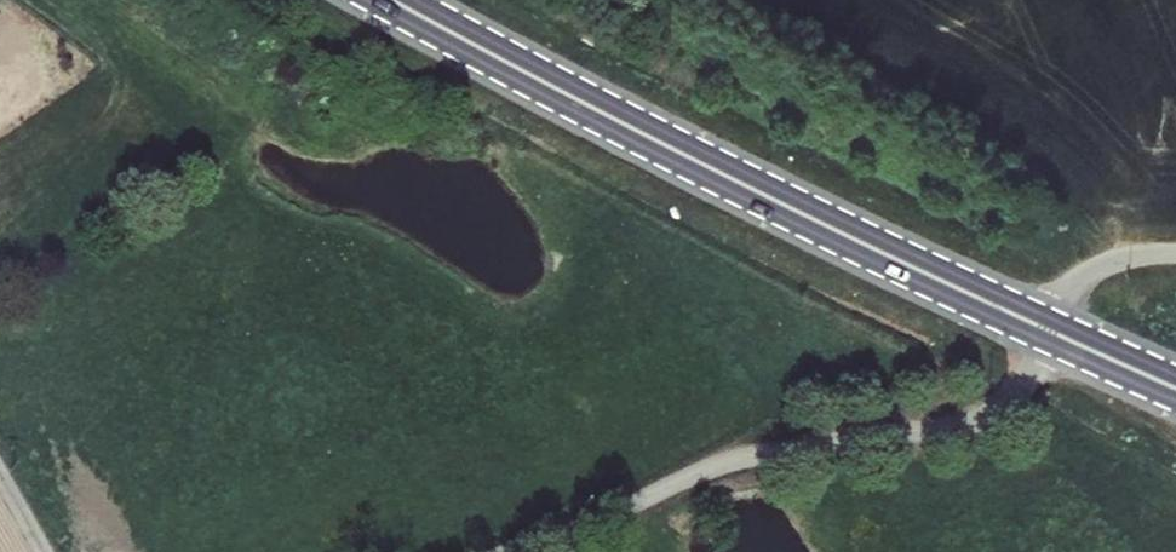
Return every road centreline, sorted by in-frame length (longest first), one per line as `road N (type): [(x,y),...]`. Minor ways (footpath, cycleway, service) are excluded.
road 1 (secondary): [(1175,387),(760,193),(398,0)]
road 2 (track): [(507,551),(737,460),(984,416),(1012,393),(1042,328),(1080,278),(1122,258),(1175,252)]

